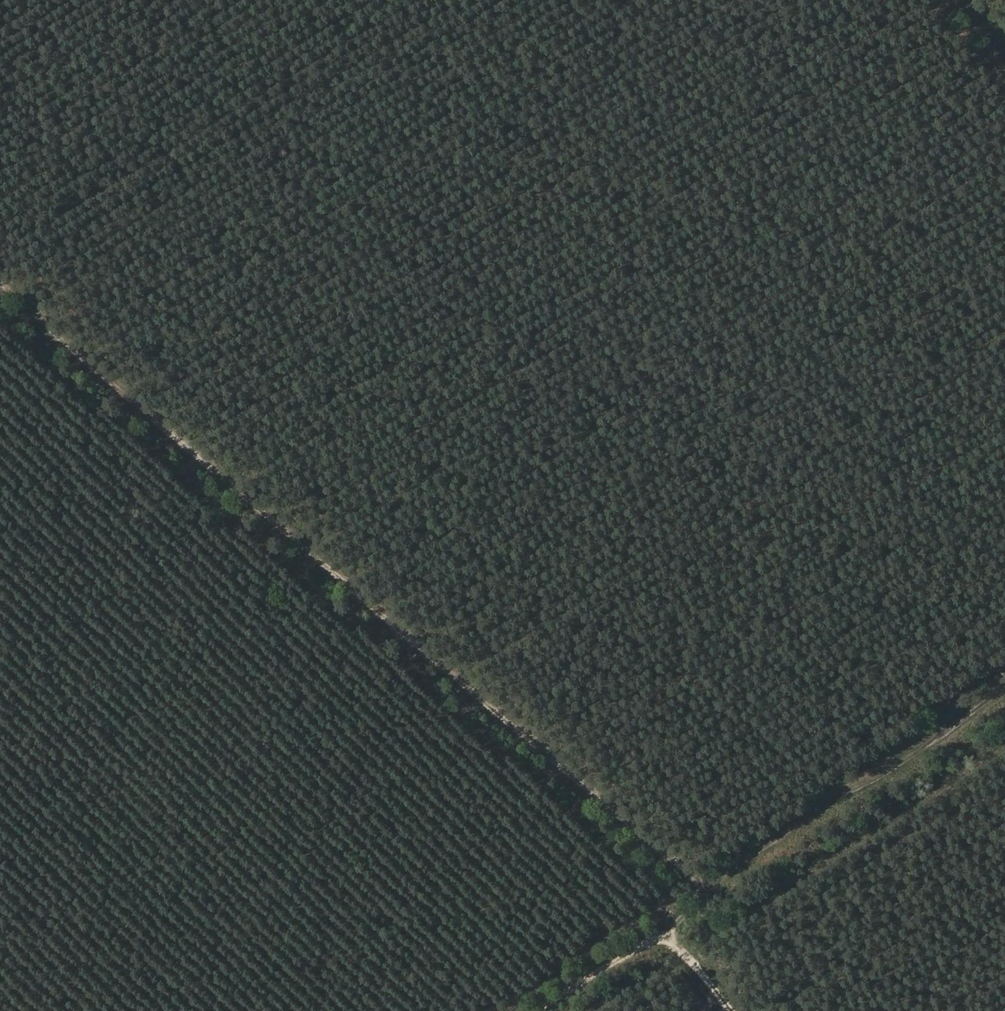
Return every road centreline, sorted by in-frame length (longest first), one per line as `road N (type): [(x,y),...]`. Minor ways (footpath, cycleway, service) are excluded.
road 1 (track): [(0,288),(707,891)]
road 2 (track): [(1004,686),(707,891),(667,936)]
road 3 (track): [(543,1010),(667,936),(732,1010)]

